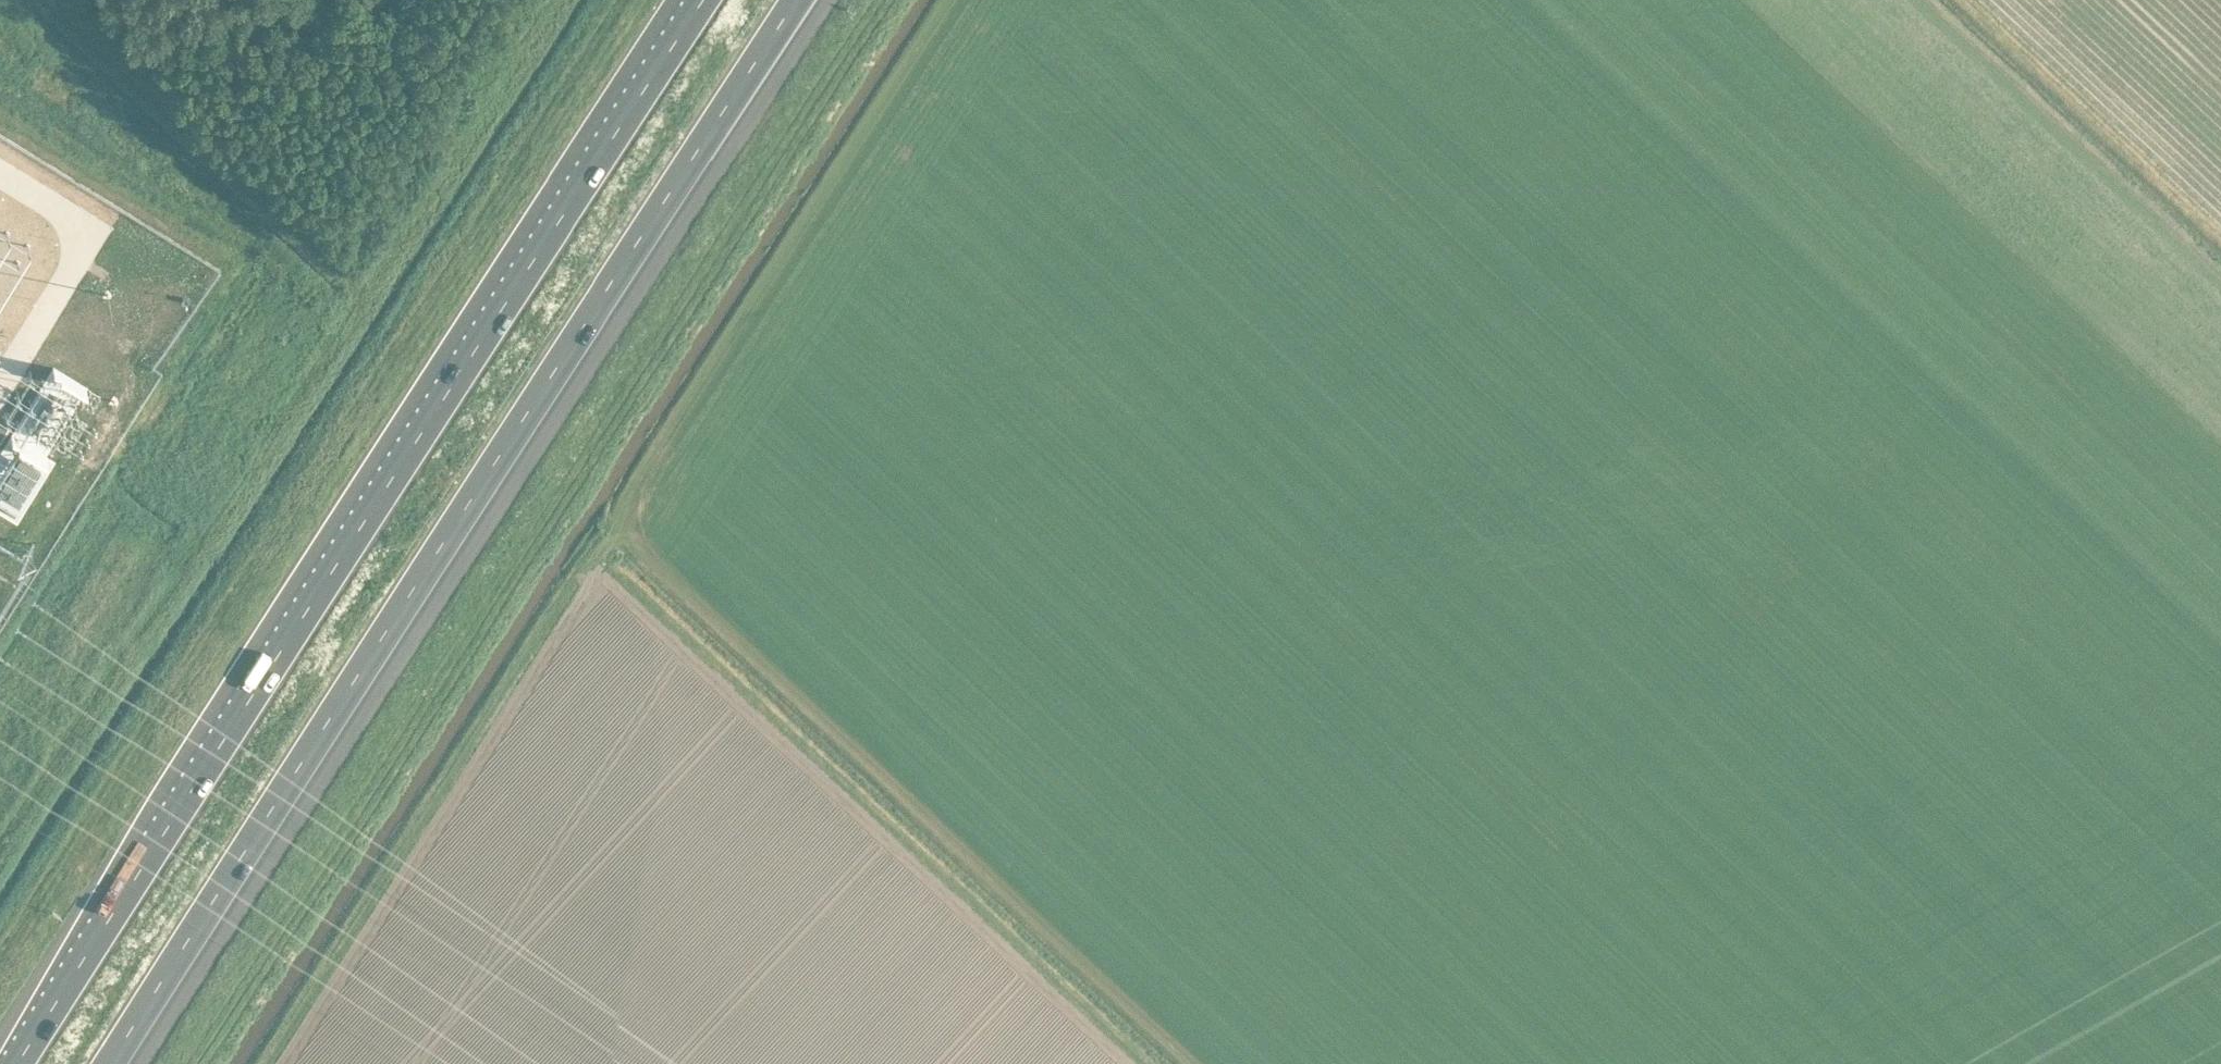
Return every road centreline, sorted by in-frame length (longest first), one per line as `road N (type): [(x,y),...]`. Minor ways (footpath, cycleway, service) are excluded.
road 1 (motorway): [(692,0),(7,1063)]
road 2 (motorway): [(106,1063),(785,0)]

